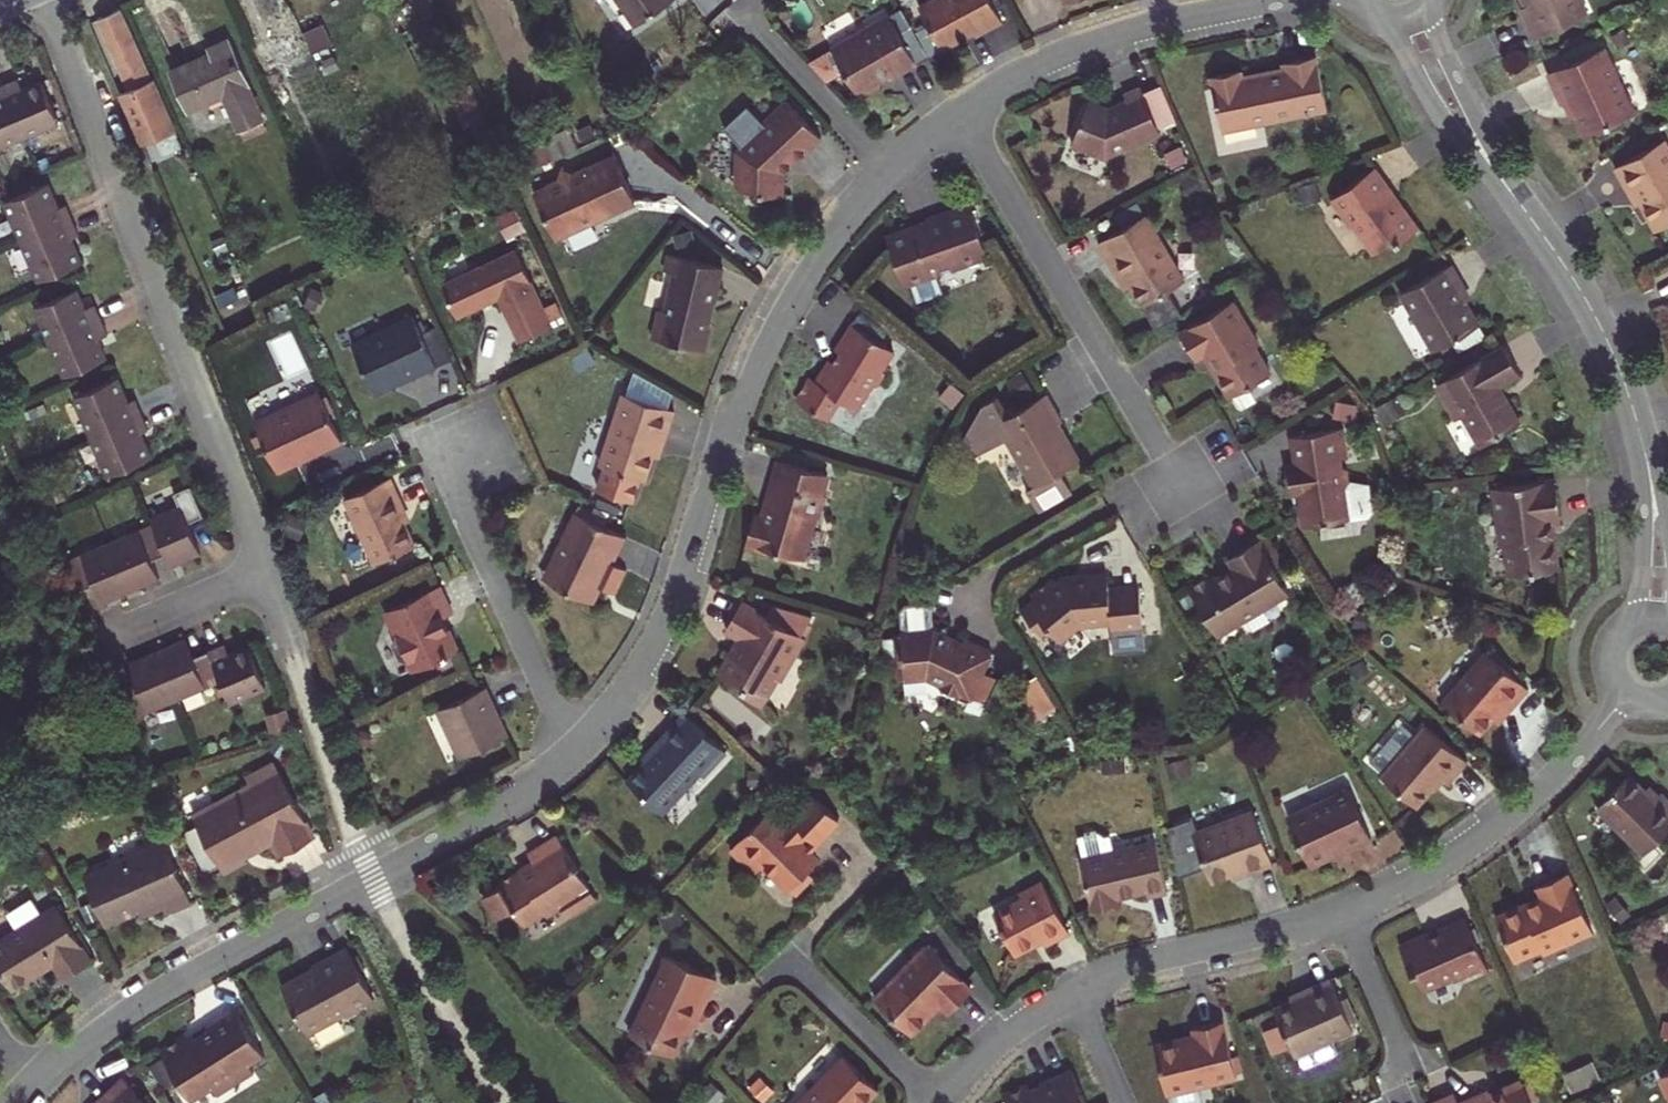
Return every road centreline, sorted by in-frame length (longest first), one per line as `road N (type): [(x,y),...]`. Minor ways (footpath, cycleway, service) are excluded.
road 1 (residential): [(892,169),(828,239),(773,322),(740,397),(665,629),(633,685),(576,755)]
road 2 (residential): [(576,755),(466,830),(139,1004),(11,1102)]
road 3 (residential): [(266,575),(48,0)]
road 4 (residential): [(1183,490),(960,113)]
road 5 (residential): [(1341,911),(1410,880),(1484,831),(1573,755),(1625,694)]
road 6 (residential): [(435,440),(576,755)]
road 7 (residential): [(1281,0),(1109,38),(960,113)]
road 8 (residential): [(1646,457),(1595,316),(1511,192)]
road 9 (residential): [(1074,988),(1341,911)]
road 10 (residential): [(1378,20),(1438,116),(1511,192)]
road 11 (residential): [(747,17),(892,169)]
road 12 (residential): [(787,954),(938,1099)]
road 13 (residential): [(1511,192),(1439,39),(1435,0)]
road 14 (residential): [(938,1099),(1005,1033),(1074,988)]
road 15 (residential): [(1646,457),(1643,565),(1629,624)]
road 16 (residential): [(1341,911),(1411,1061)]
road 17 (residential): [(266,575),(137,627)]
road 18 (residential): [(1074,988),(1125,1102)]

